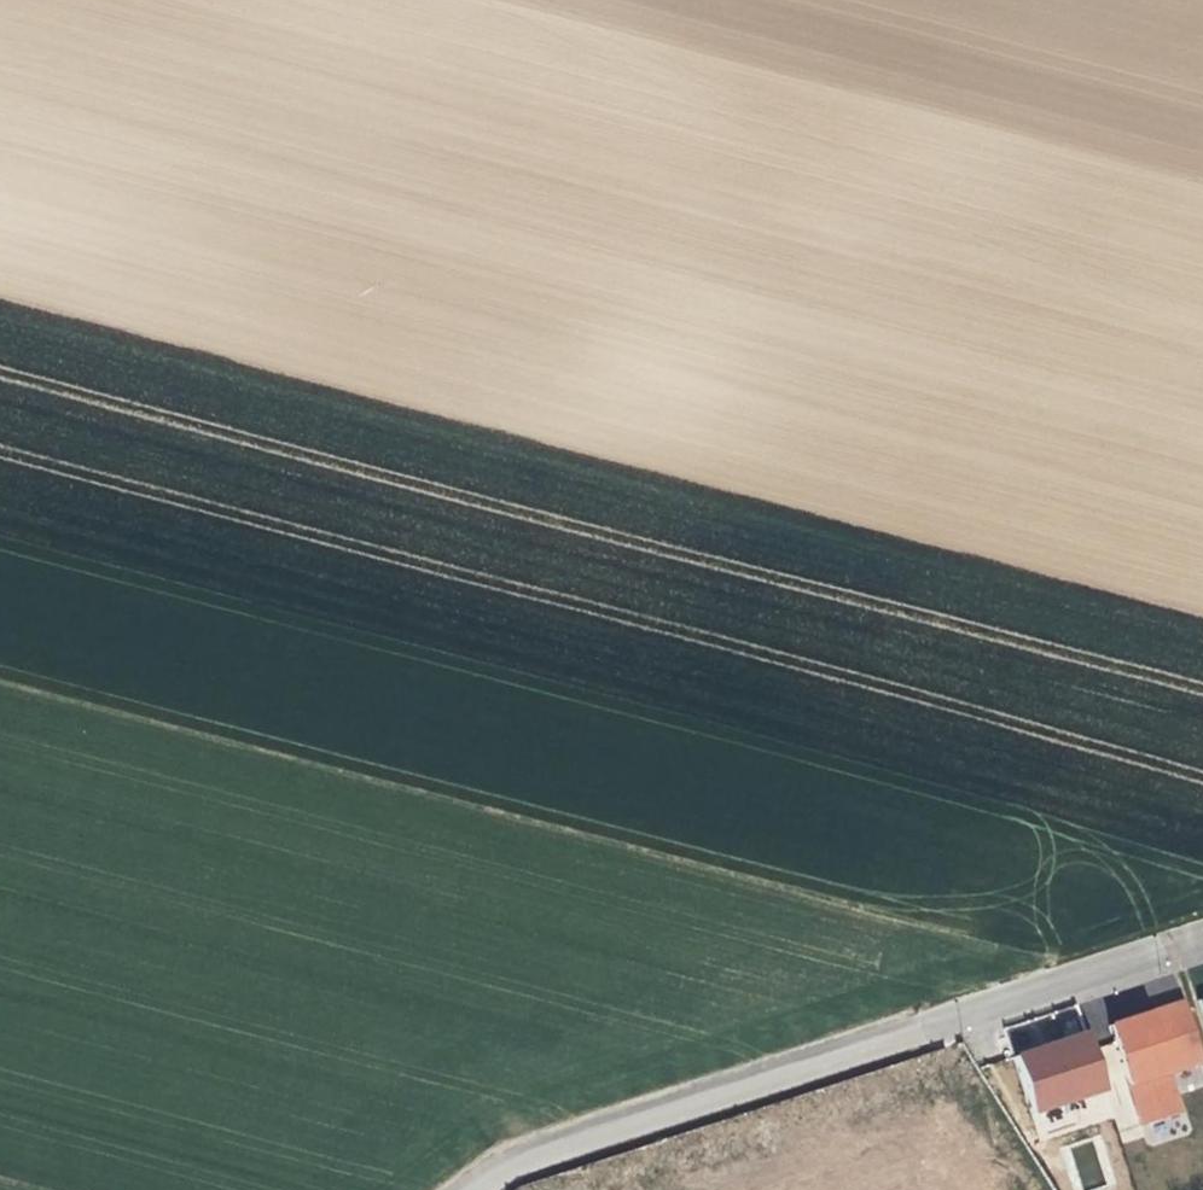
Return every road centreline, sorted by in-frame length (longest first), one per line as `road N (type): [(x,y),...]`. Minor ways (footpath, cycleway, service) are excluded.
road 1 (residential): [(464,1189),(500,1162),(1202,941)]

